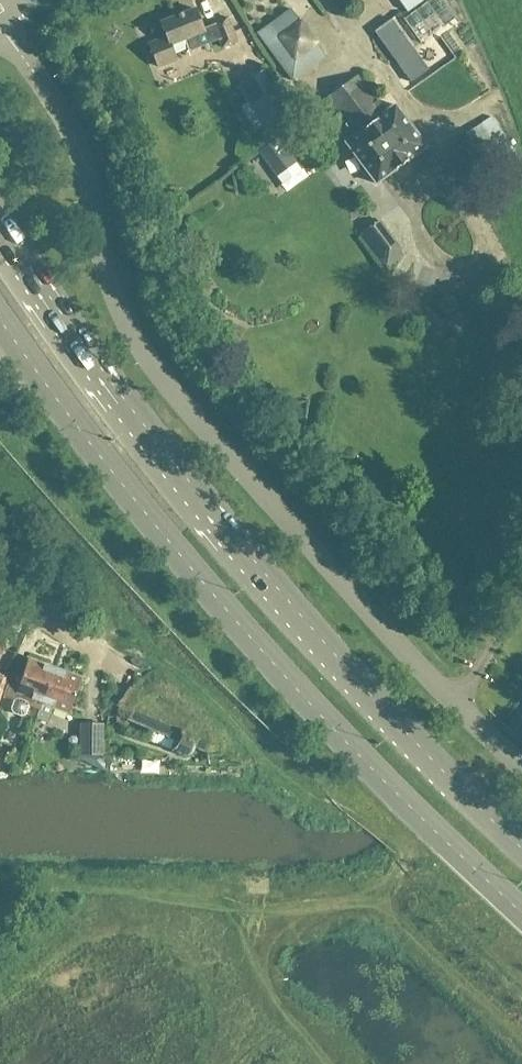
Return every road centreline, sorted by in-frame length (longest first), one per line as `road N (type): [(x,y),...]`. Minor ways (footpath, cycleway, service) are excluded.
road 1 (unclassified): [(521,765),(430,676),(148,356),(112,283),(72,132),(0,19)]
road 2 (primary): [(521,845),(425,752),(289,601),(85,347),(0,224)]
road 3 (primary): [(0,319),(201,578),(399,791),(521,909)]
road 4 (residential): [(121,669),(0,595)]

